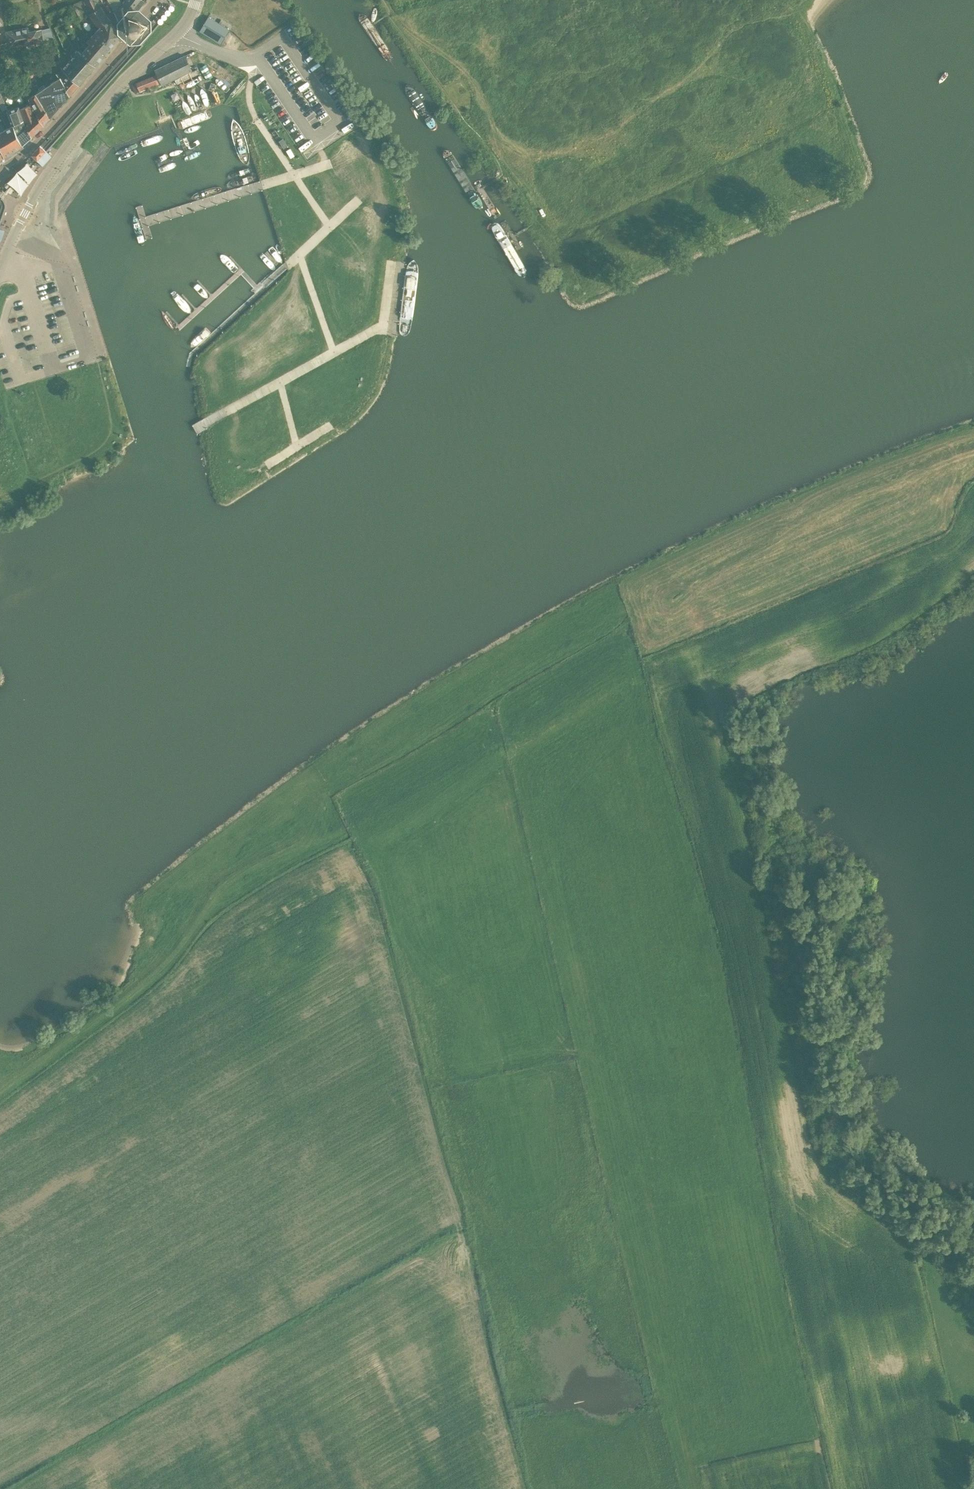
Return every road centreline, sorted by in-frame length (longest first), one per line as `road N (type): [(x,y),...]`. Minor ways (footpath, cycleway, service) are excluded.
road 1 (secondary): [(0,266),(68,144),(179,31),(196,0)]
road 2 (residential): [(157,0),(35,143),(0,169)]

